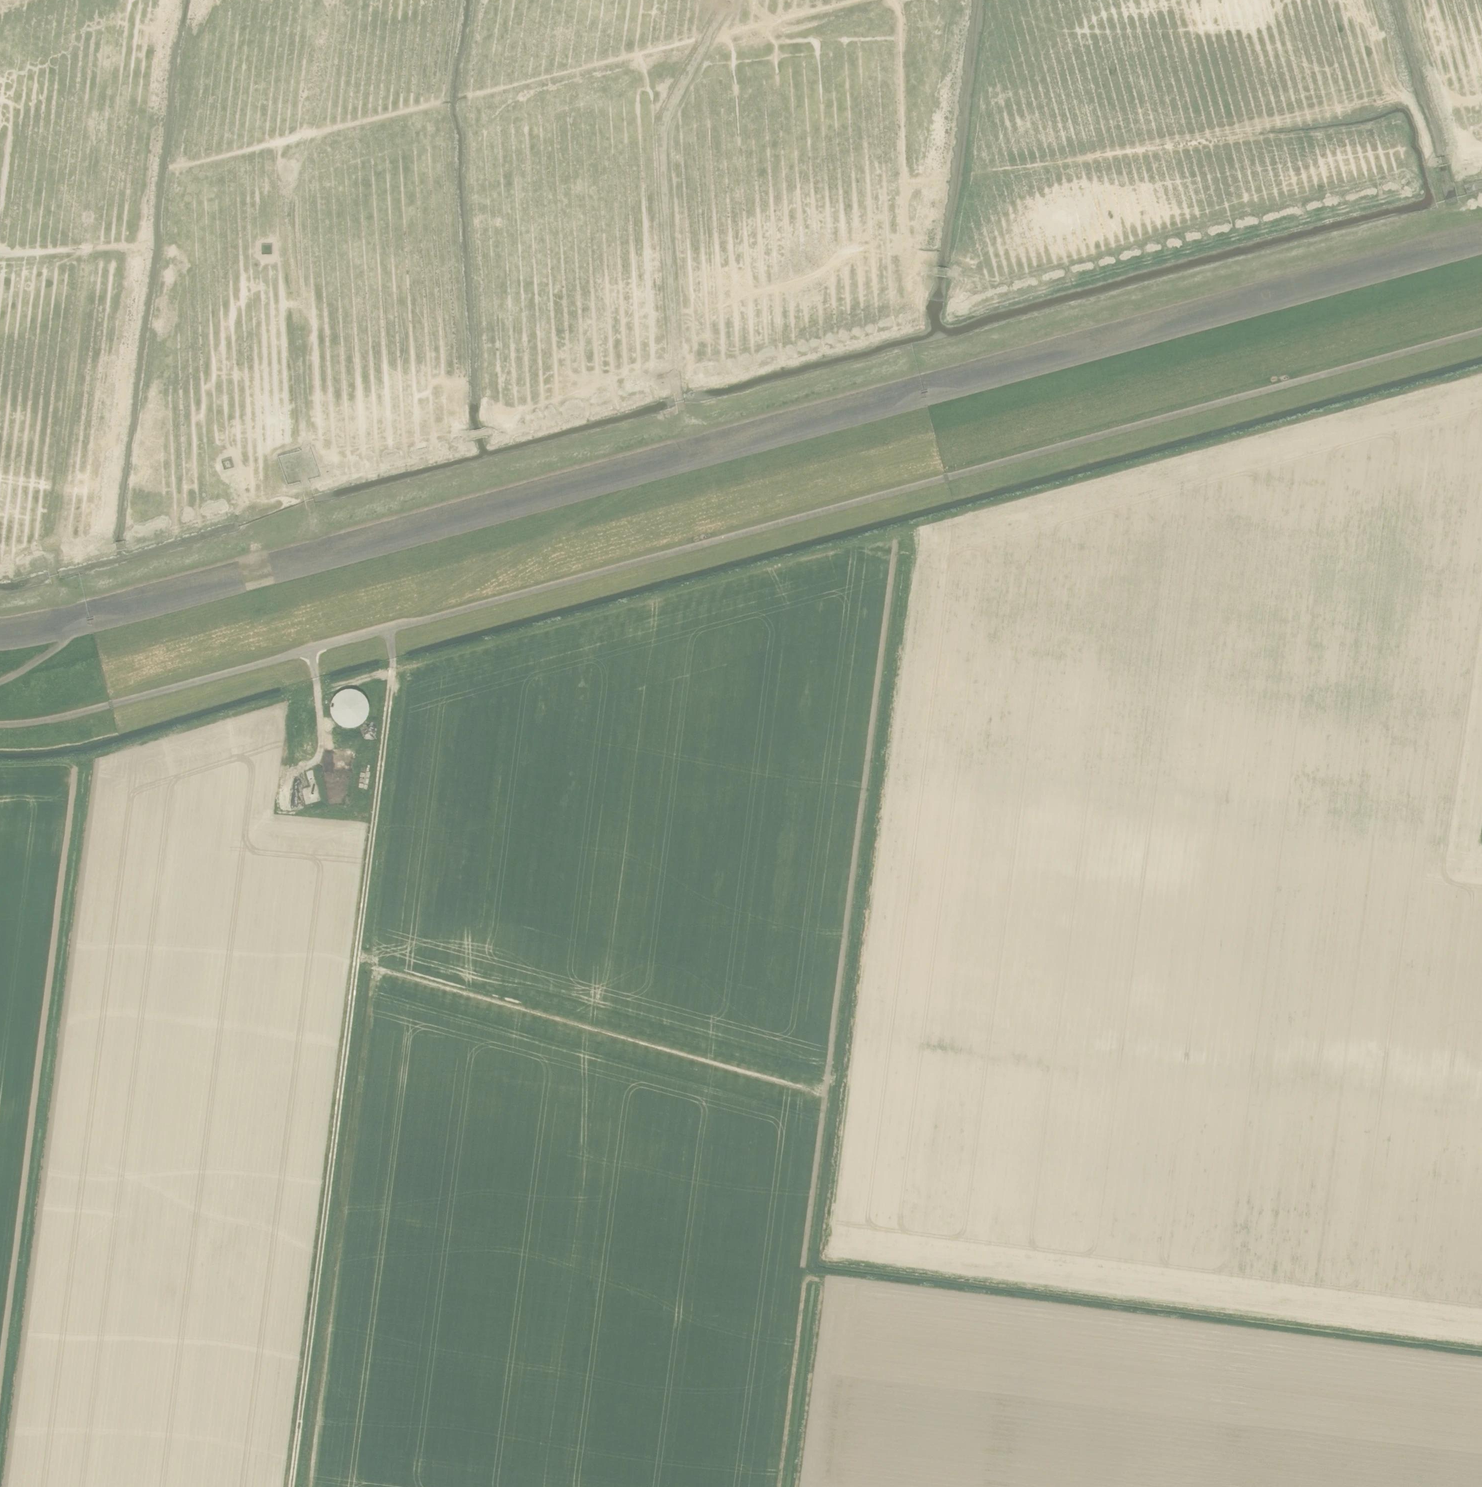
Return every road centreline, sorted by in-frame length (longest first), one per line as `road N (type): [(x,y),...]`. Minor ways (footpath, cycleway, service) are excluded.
road 1 (track): [(71,633),(1481,250)]
road 2 (track): [(372,830),(393,627),(647,477)]
road 3 (track): [(310,650),(322,744),(305,766)]

